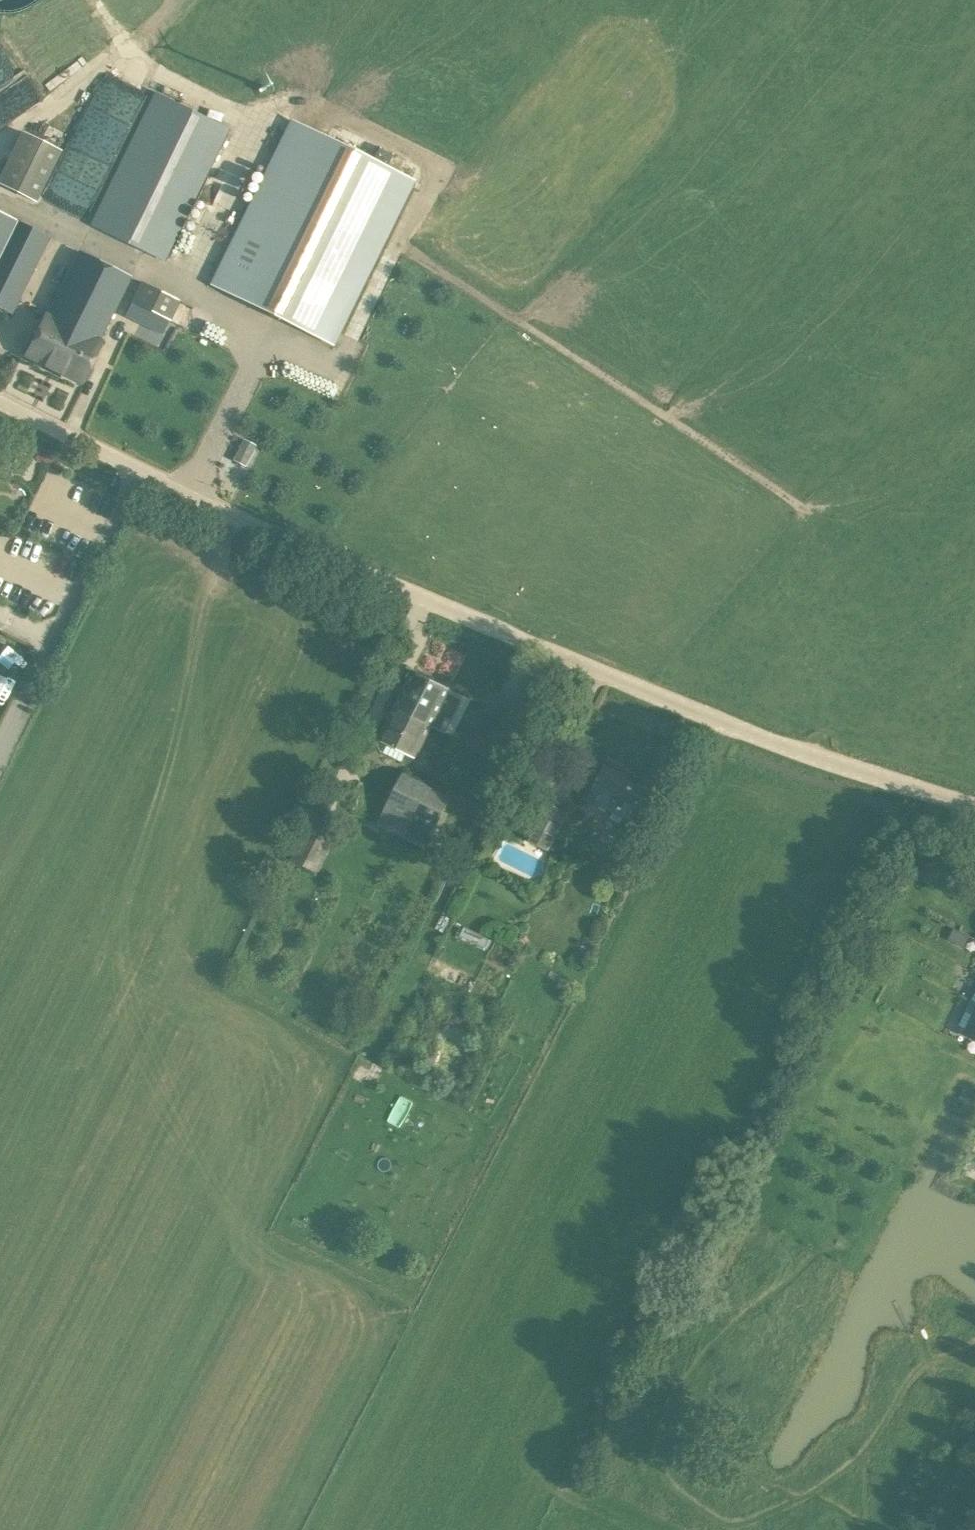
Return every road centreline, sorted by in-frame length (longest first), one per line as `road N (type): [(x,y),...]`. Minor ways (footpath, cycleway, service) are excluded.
road 1 (unclassified): [(974,807),(724,725),(258,528),(0,402)]

